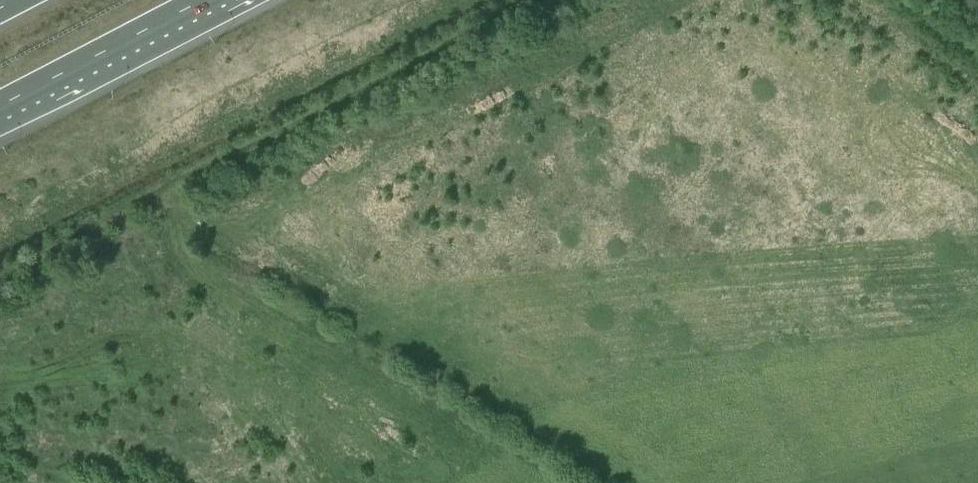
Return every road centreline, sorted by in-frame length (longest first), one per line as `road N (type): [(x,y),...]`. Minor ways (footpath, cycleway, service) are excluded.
road 1 (track): [(527,0),(0,279)]
road 2 (motorway): [(0,105),(203,0)]

